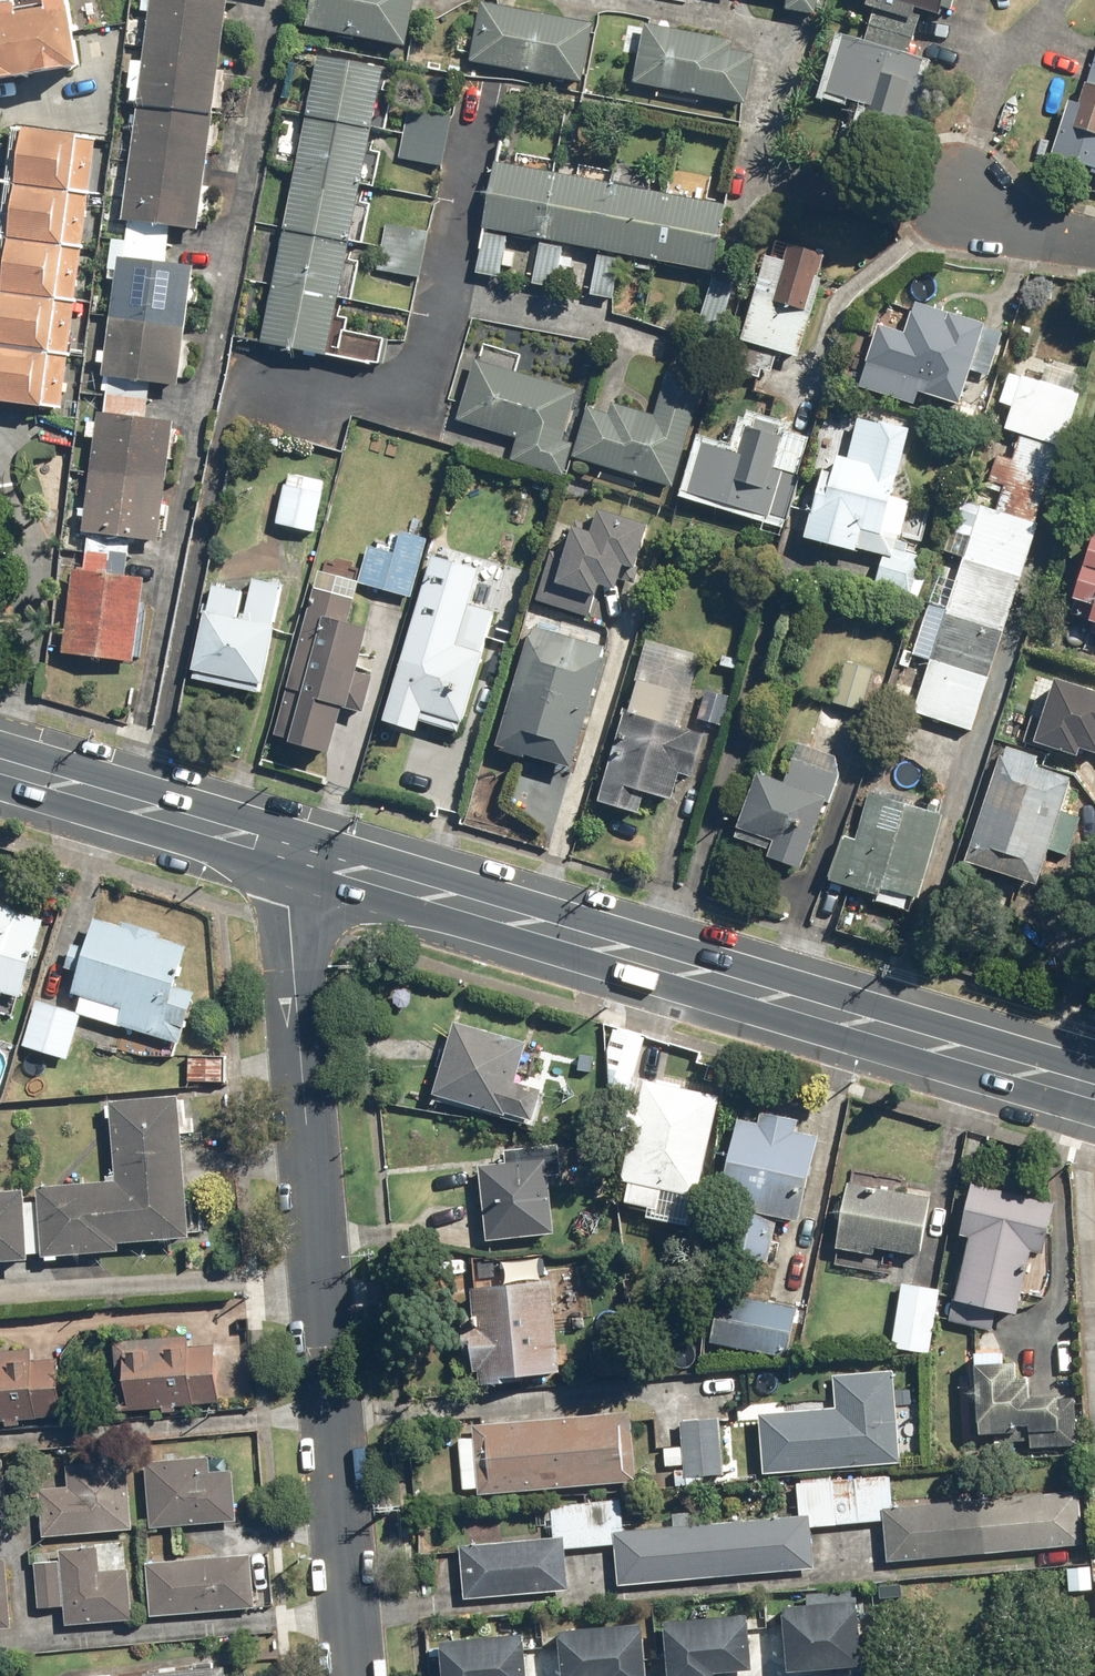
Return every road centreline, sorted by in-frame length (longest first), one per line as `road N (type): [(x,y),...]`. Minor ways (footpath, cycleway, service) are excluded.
road 1 (primary): [(305,857),(1094,1096)]
road 2 (unclassified): [(355,1675),(289,924),(305,857)]
road 3 (primary): [(0,766),(305,857)]
road 4 (residential): [(952,194),(1019,233),(1094,247)]

